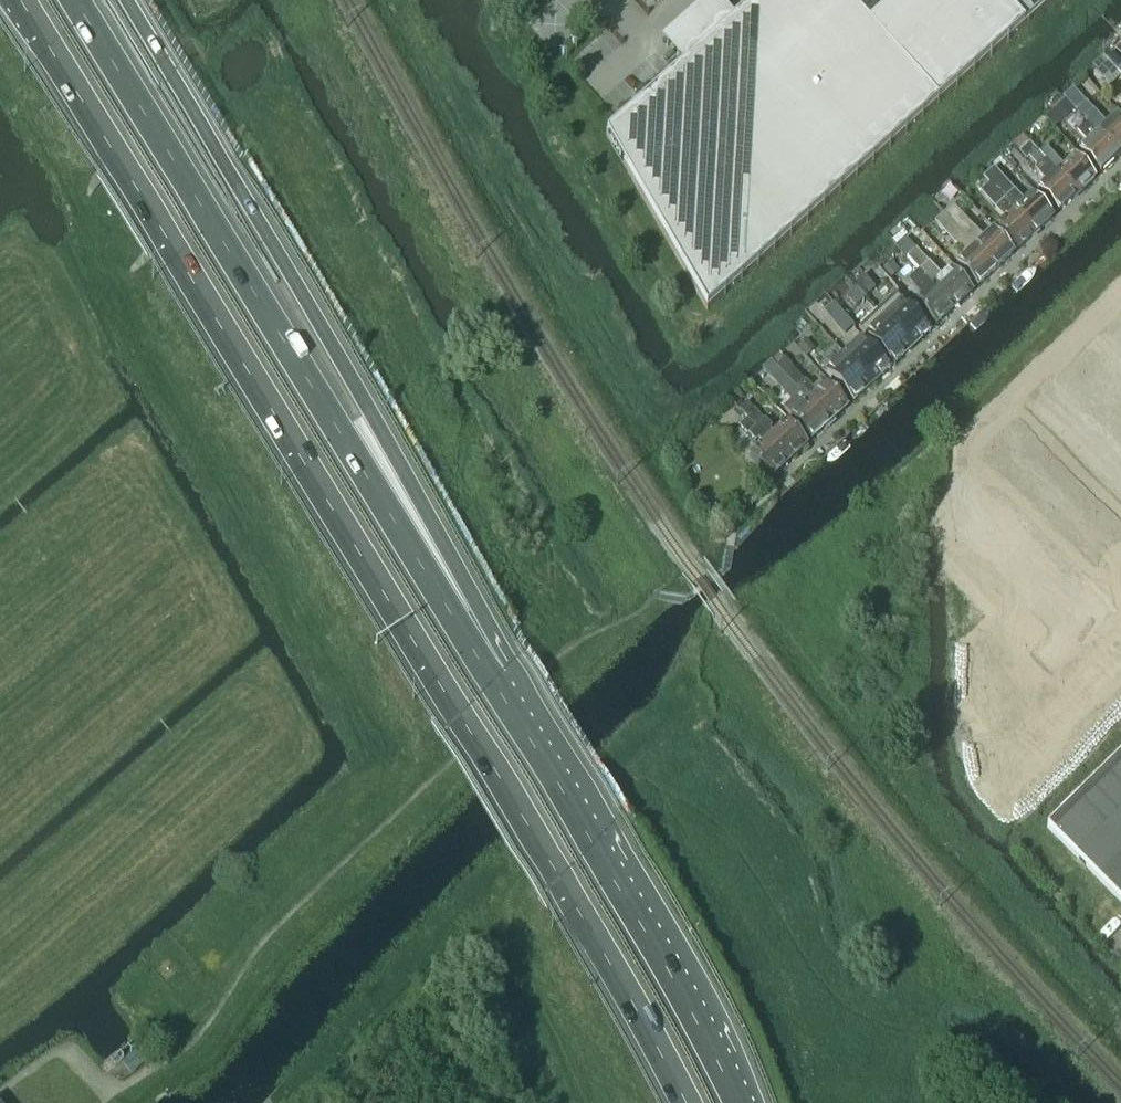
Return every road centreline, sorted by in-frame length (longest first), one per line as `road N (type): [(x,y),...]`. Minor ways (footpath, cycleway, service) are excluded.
road 1 (trunk): [(20,0),(560,880),(686,1102)]
road 2 (trunk): [(513,714),(75,0)]
road 3 (trunk): [(513,714),(509,664),(323,329),(125,0)]
road 4 (trunk): [(738,1102),(513,714)]

